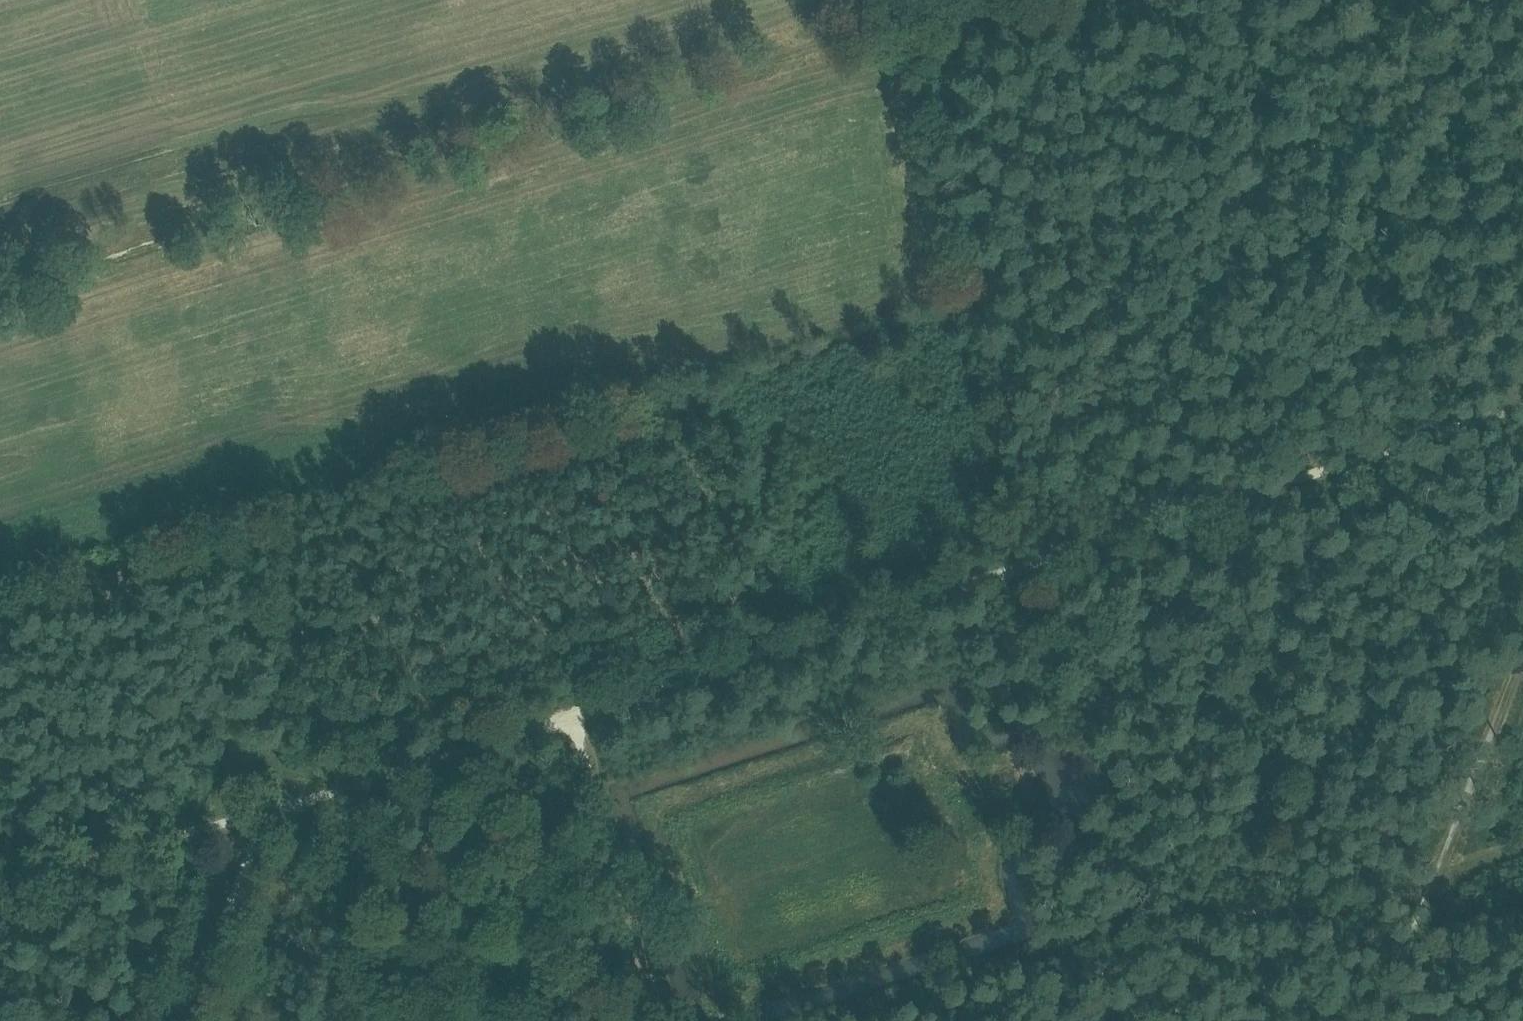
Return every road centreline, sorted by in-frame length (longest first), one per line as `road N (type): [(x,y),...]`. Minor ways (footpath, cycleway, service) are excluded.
road 1 (track): [(1522,410),(574,715)]
road 2 (track): [(574,715),(288,809)]
road 3 (track): [(288,809),(249,863),(186,1020)]

